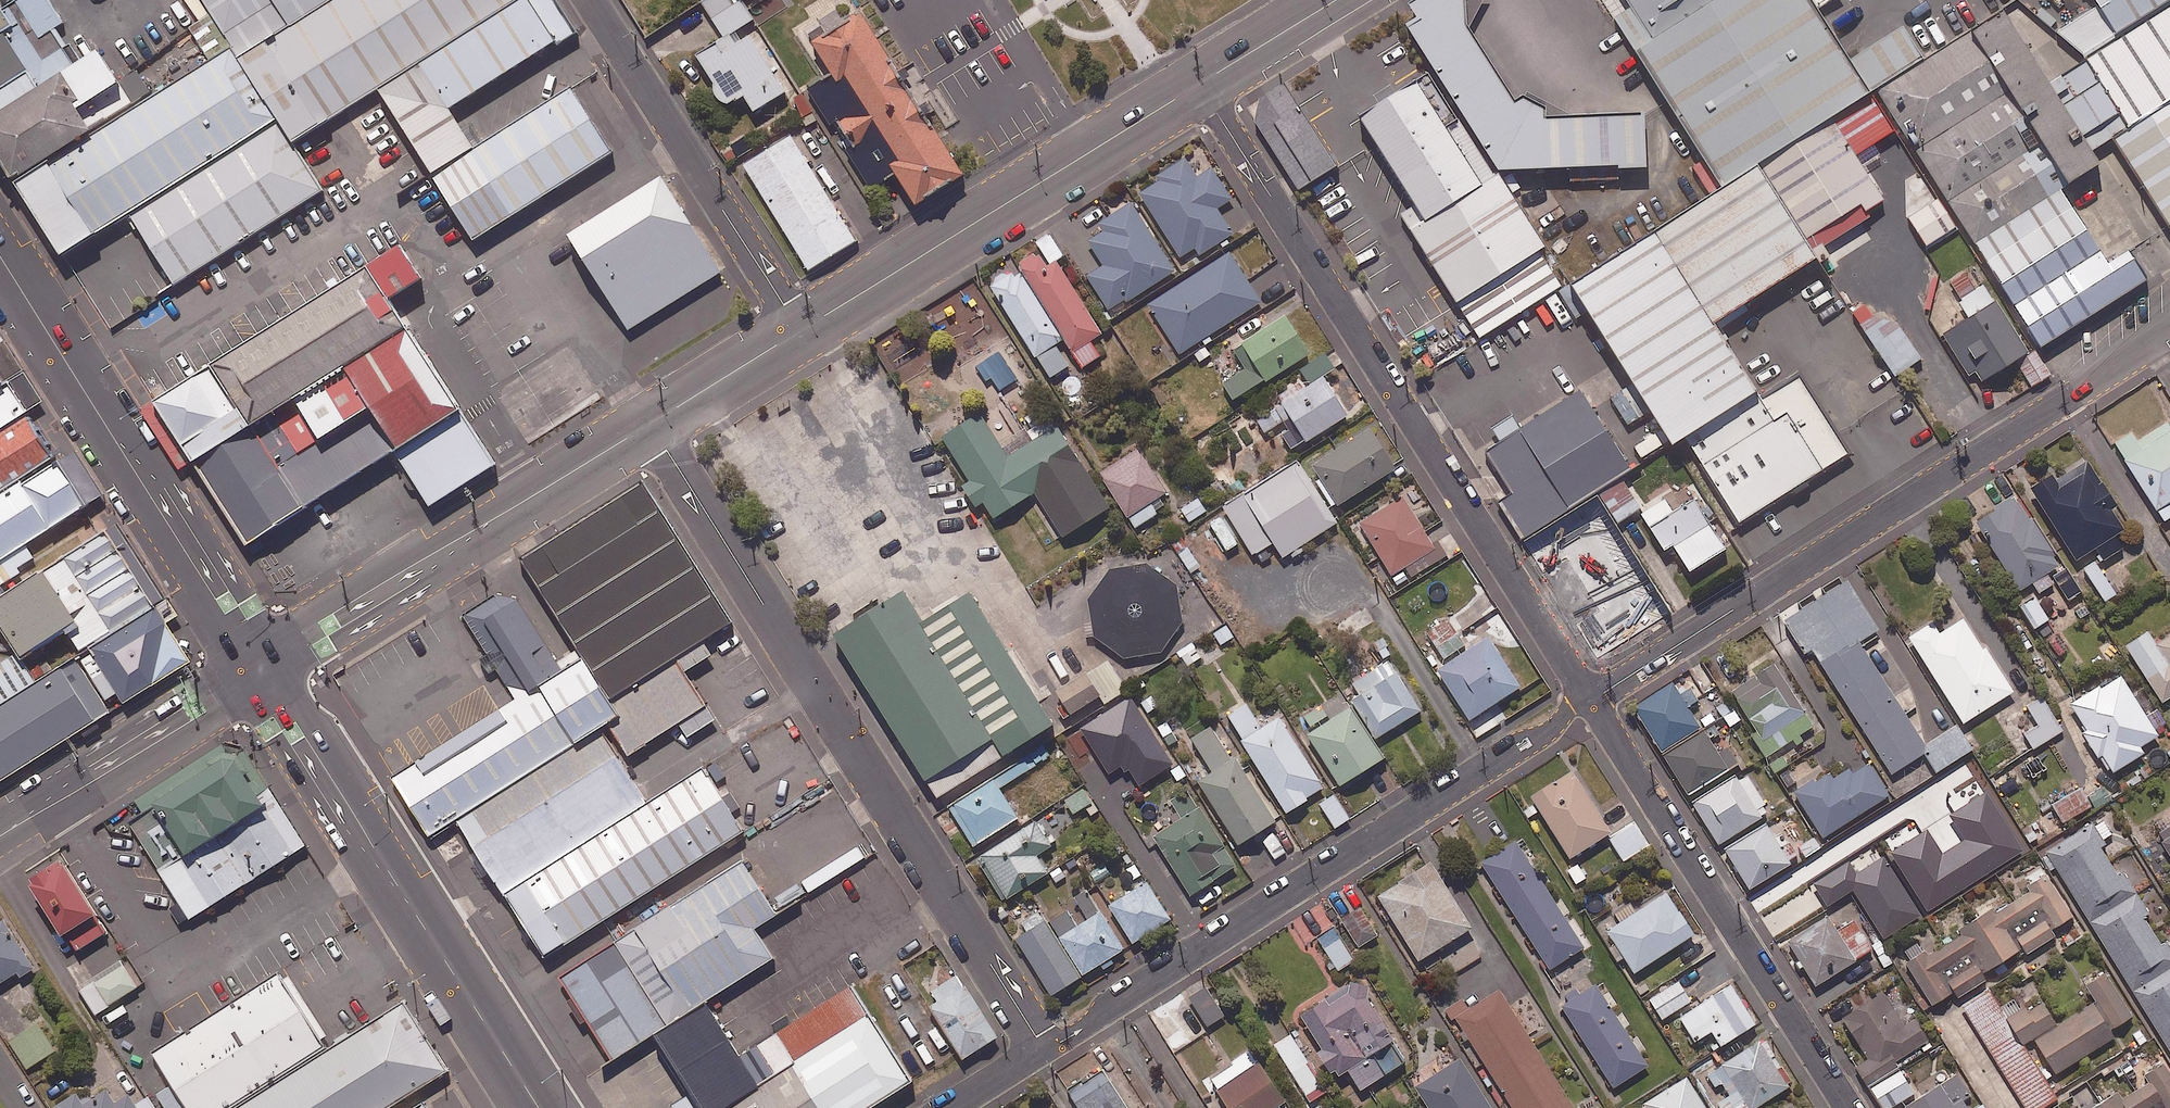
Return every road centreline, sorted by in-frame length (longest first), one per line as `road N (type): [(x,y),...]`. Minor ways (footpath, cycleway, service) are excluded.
road 1 (unclassified): [(1046,1050),(650,424)]
road 2 (residential): [(1199,84),(1588,698)]
road 3 (unclassified): [(2169,322),(2073,395),(1588,698)]
road 4 (unclassified): [(1046,1050),(1588,698)]
road 5 (secondary): [(262,670),(539,1107)]
road 6 (secondary): [(0,258),(262,670)]
road 7 (residential): [(1588,698),(1849,1107)]
road 8 (tertiary): [(801,330),(1199,84)]
road 9 (tertiary): [(262,670),(318,623),(650,424)]
road 10 (unclassified): [(590,0),(801,330)]
road 11 (tertiary): [(262,670),(0,836)]
road 12 (tertiary): [(650,424),(801,330)]
road 13 (tertiary): [(1199,84),(1335,0)]

